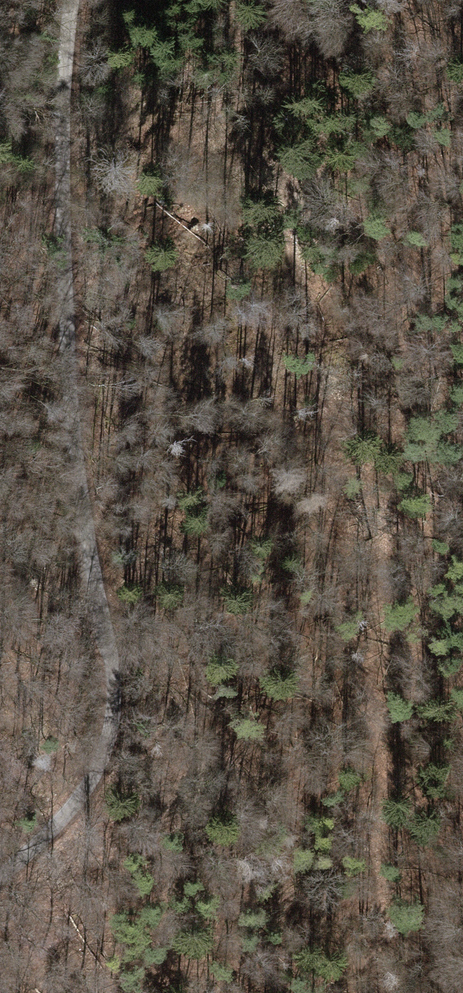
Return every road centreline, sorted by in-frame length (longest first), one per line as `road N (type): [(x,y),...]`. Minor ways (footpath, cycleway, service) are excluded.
road 1 (track): [(363,992),(383,932),(379,748),(328,548),(279,107),(284,0)]
road 2 (track): [(0,868),(69,813),(107,742),(107,649),(62,334),(74,0)]

